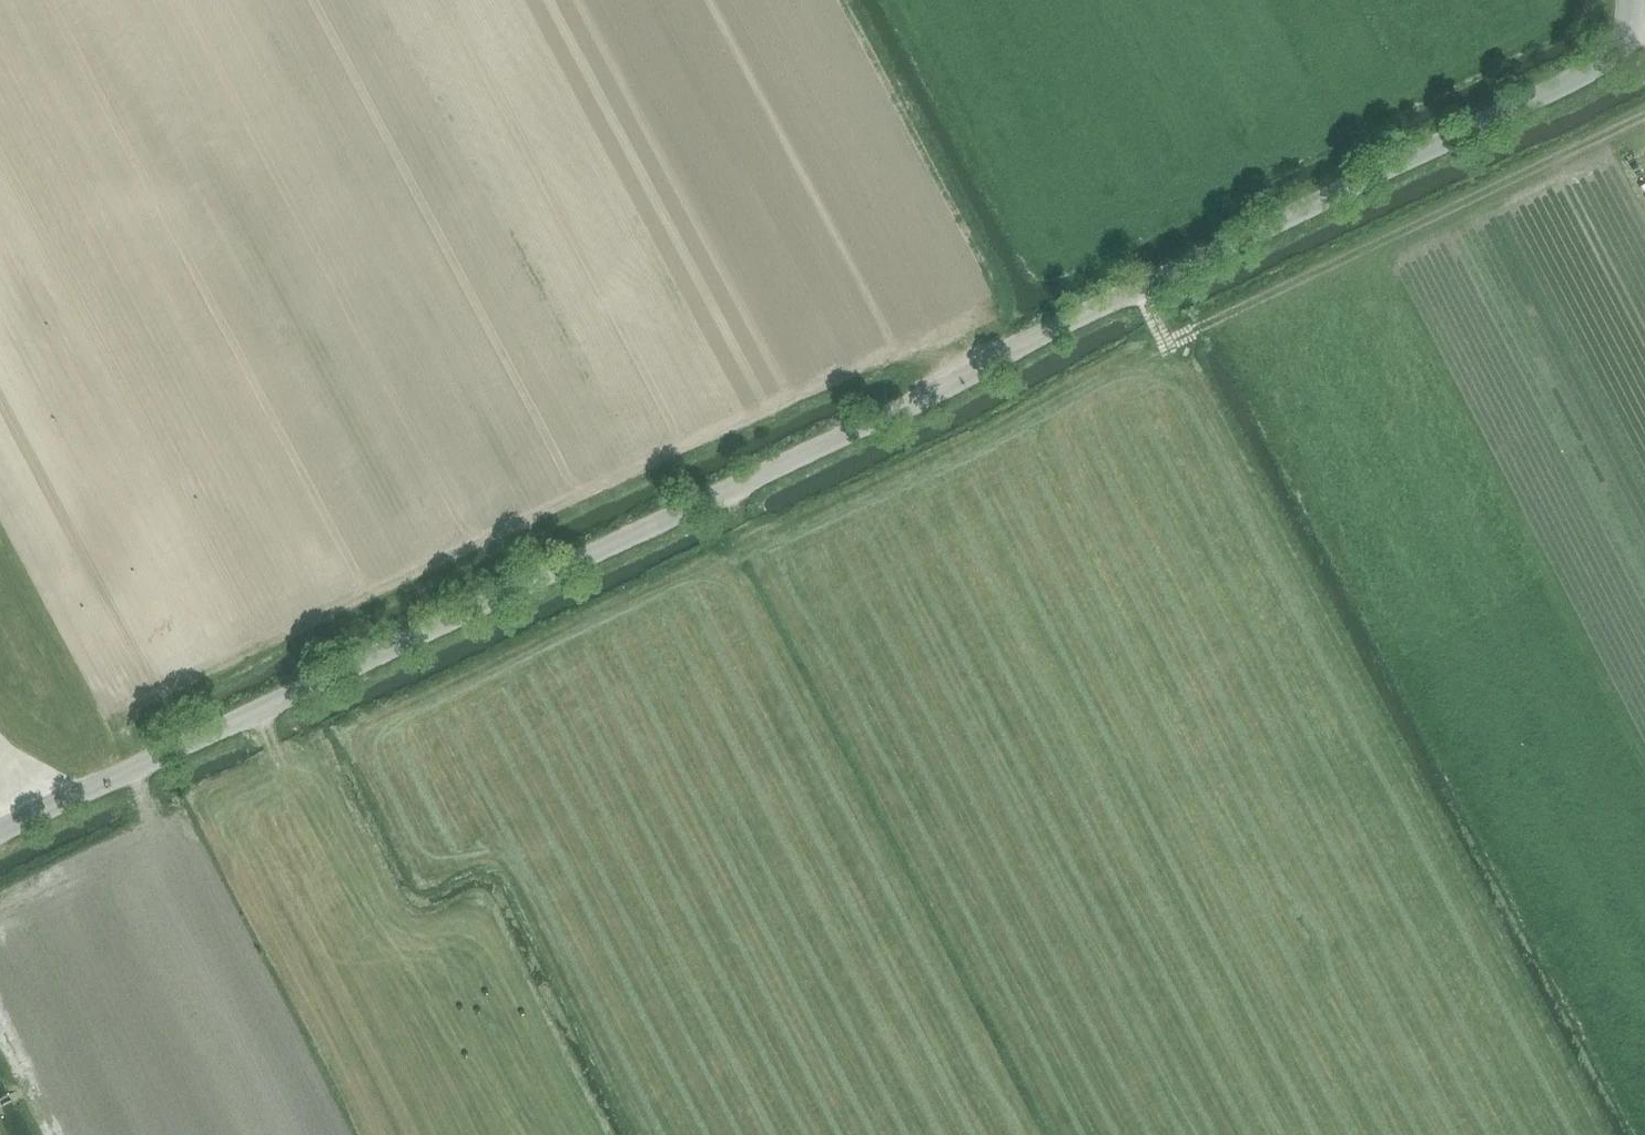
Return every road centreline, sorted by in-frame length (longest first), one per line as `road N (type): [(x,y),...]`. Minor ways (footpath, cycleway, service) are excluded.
road 1 (tertiary): [(0,831),(943,388),(1138,285),(1525,103),(1612,55),(1634,20),(1631,0)]

